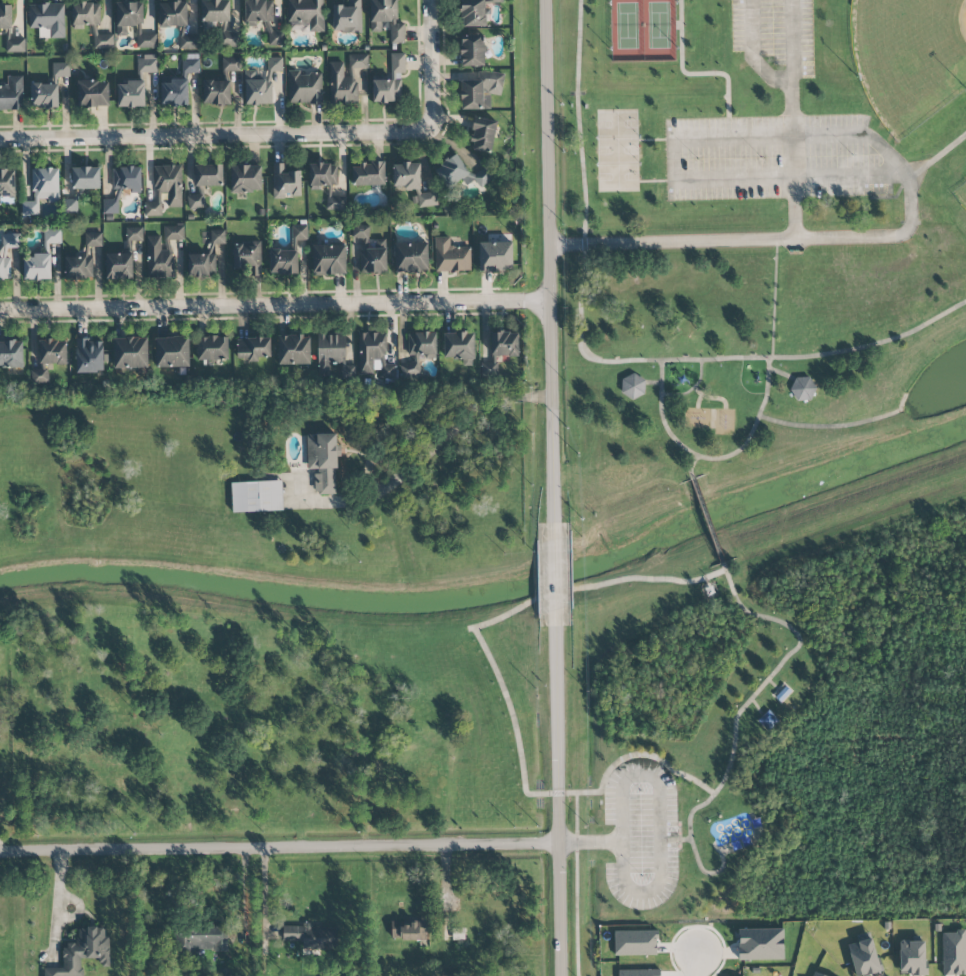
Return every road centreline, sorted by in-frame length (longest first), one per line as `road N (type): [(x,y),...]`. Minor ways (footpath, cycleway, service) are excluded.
road 1 (residential): [(0,853),(564,847)]
road 2 (residential): [(556,299),(0,309)]
road 3 (tertiary): [(559,528),(549,0)]
road 4 (residential): [(429,123),(418,130),(0,139)]
road 5 (tertiary): [(566,975),(560,625)]
road 6 (residential): [(429,0),(429,123)]

